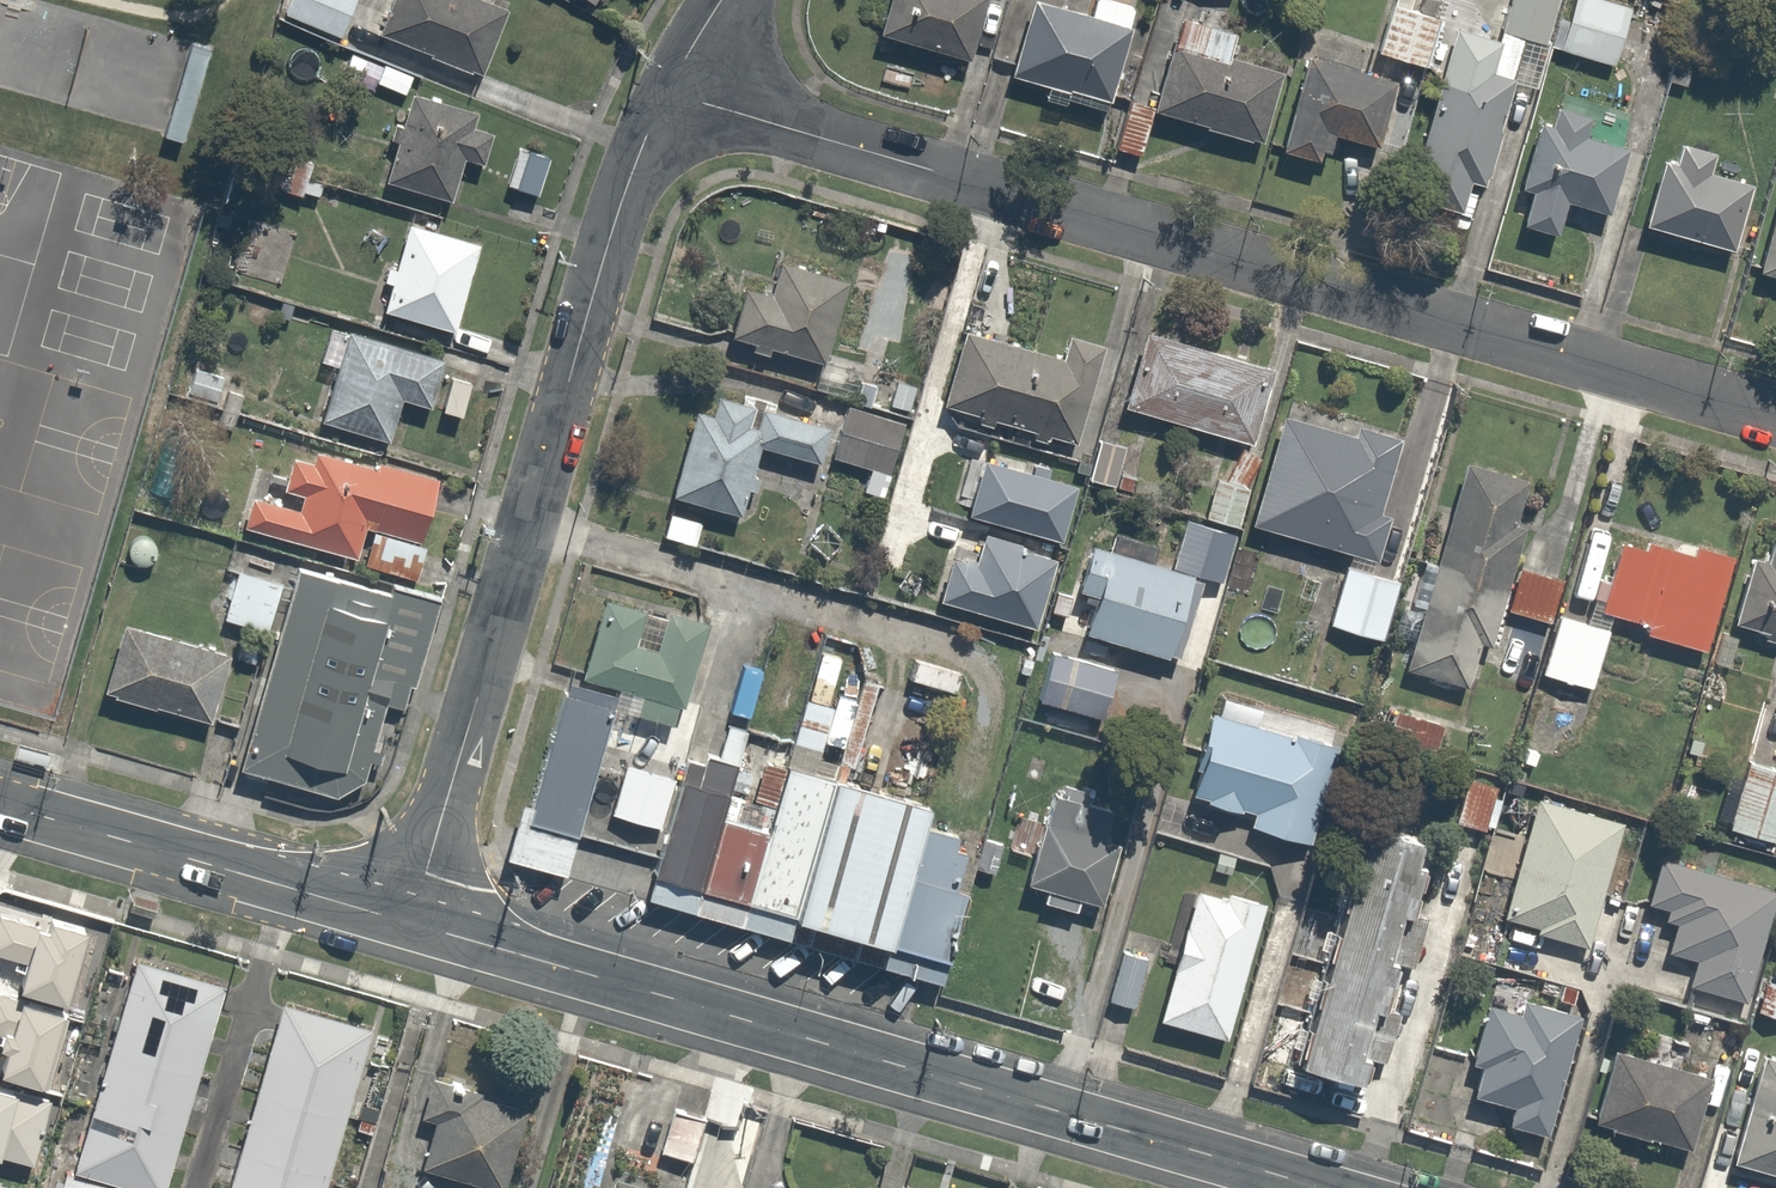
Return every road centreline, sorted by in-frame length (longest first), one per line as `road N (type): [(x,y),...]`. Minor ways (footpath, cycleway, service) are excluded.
road 1 (residential): [(1775,417),(666,92)]
road 2 (tertiary): [(1323,1187),(410,925)]
road 3 (residential): [(410,925),(618,212),(666,92)]
road 4 (tertiary): [(410,925),(0,806)]

